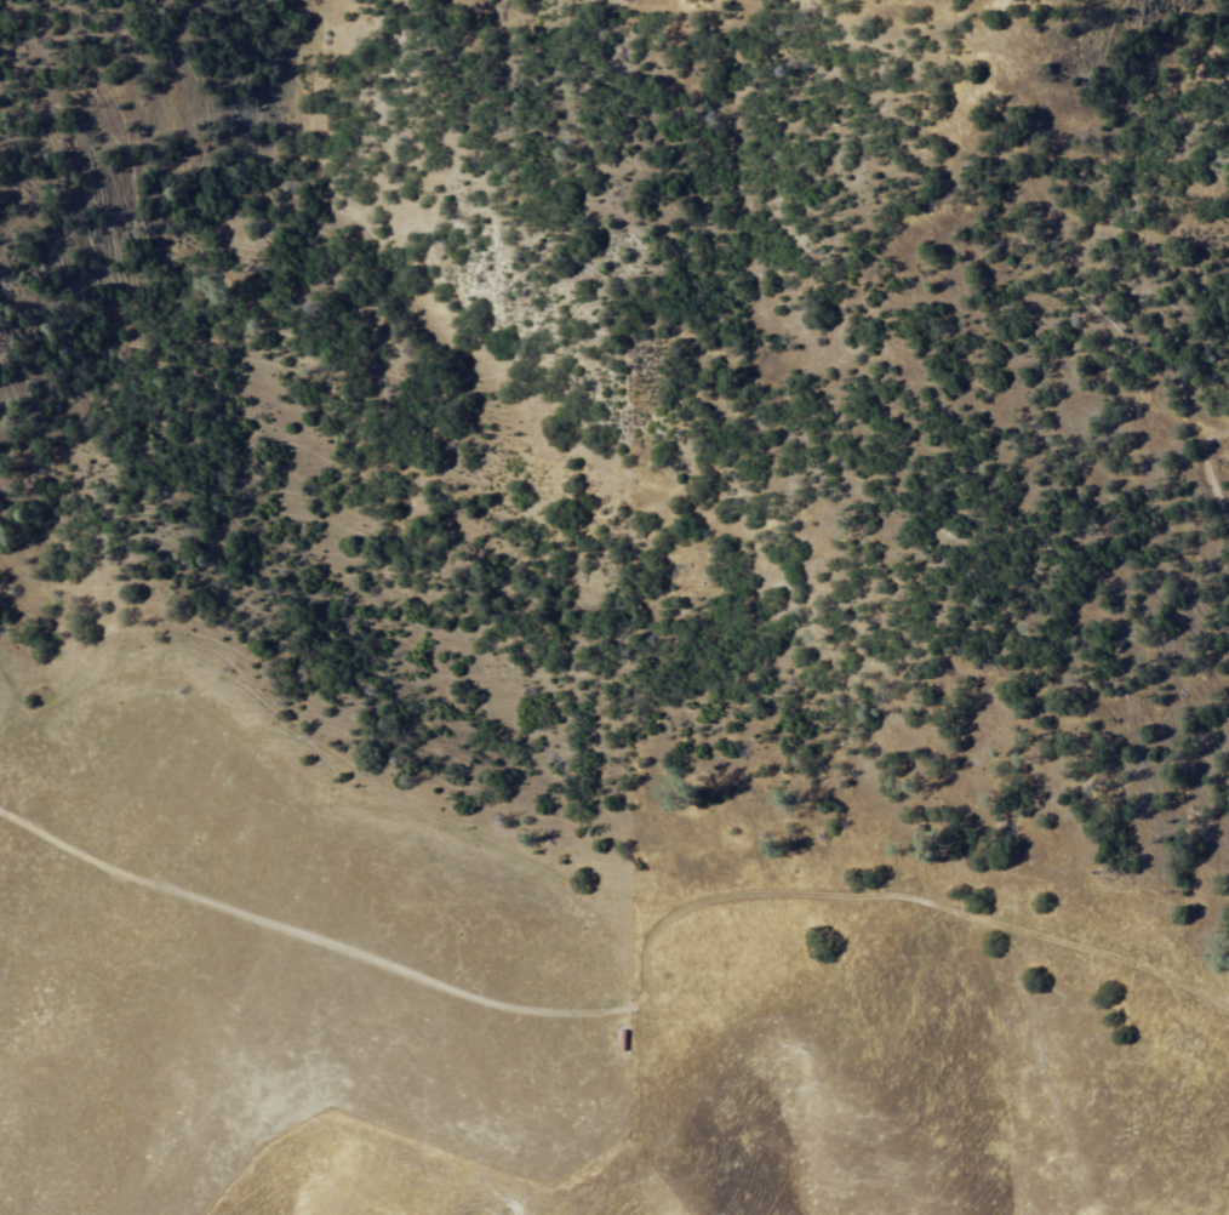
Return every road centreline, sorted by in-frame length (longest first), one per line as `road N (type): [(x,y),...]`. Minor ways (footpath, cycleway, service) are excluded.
road 1 (track): [(1228,1002),(1092,945),(911,897),(838,891),(721,895),(679,907),(635,956),(638,997)]

